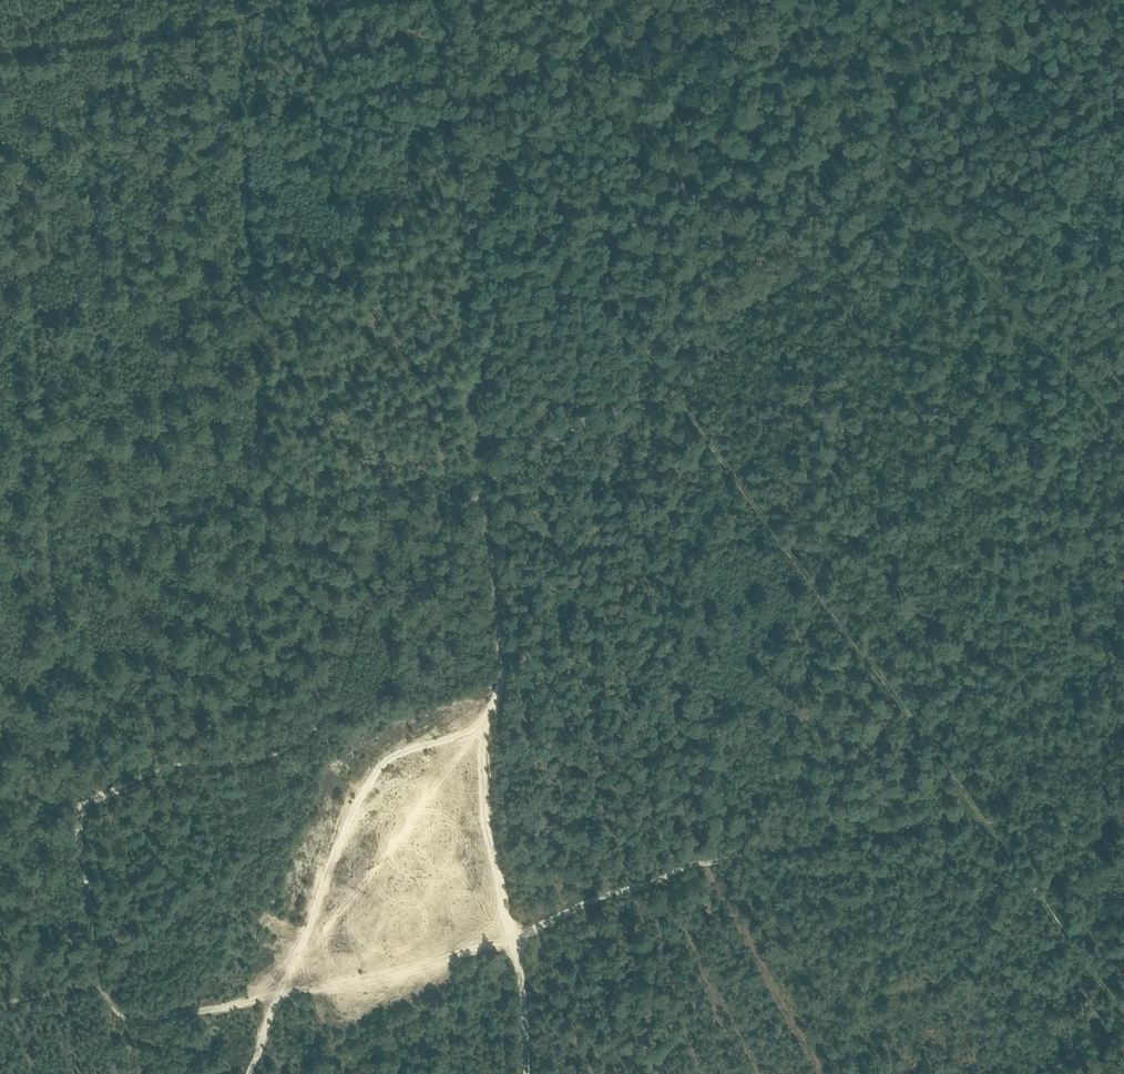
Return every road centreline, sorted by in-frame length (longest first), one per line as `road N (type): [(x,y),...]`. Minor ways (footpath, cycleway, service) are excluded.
road 1 (track): [(981,817),(658,375),(604,451),(544,457),(481,501)]
road 2 (track): [(658,375),(921,204),(1106,409)]
road 3 (track): [(921,204),(1123,68)]
road 4 (track): [(481,501),(499,627)]

